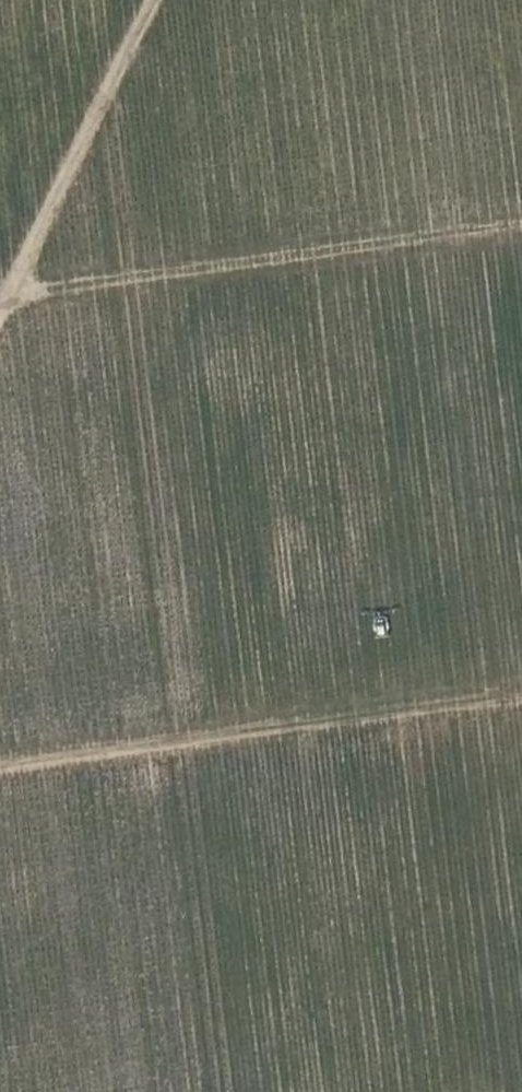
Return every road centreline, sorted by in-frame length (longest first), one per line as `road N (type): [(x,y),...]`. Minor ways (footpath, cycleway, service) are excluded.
road 1 (track): [(155,0),(0,311)]

